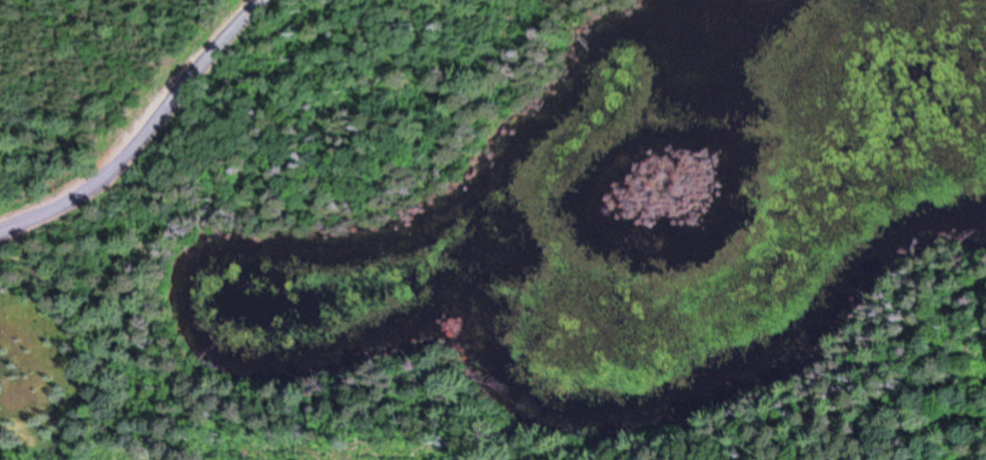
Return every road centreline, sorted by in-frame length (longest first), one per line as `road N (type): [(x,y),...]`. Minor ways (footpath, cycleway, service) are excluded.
road 1 (residential): [(268,0),(110,183),(0,239)]

